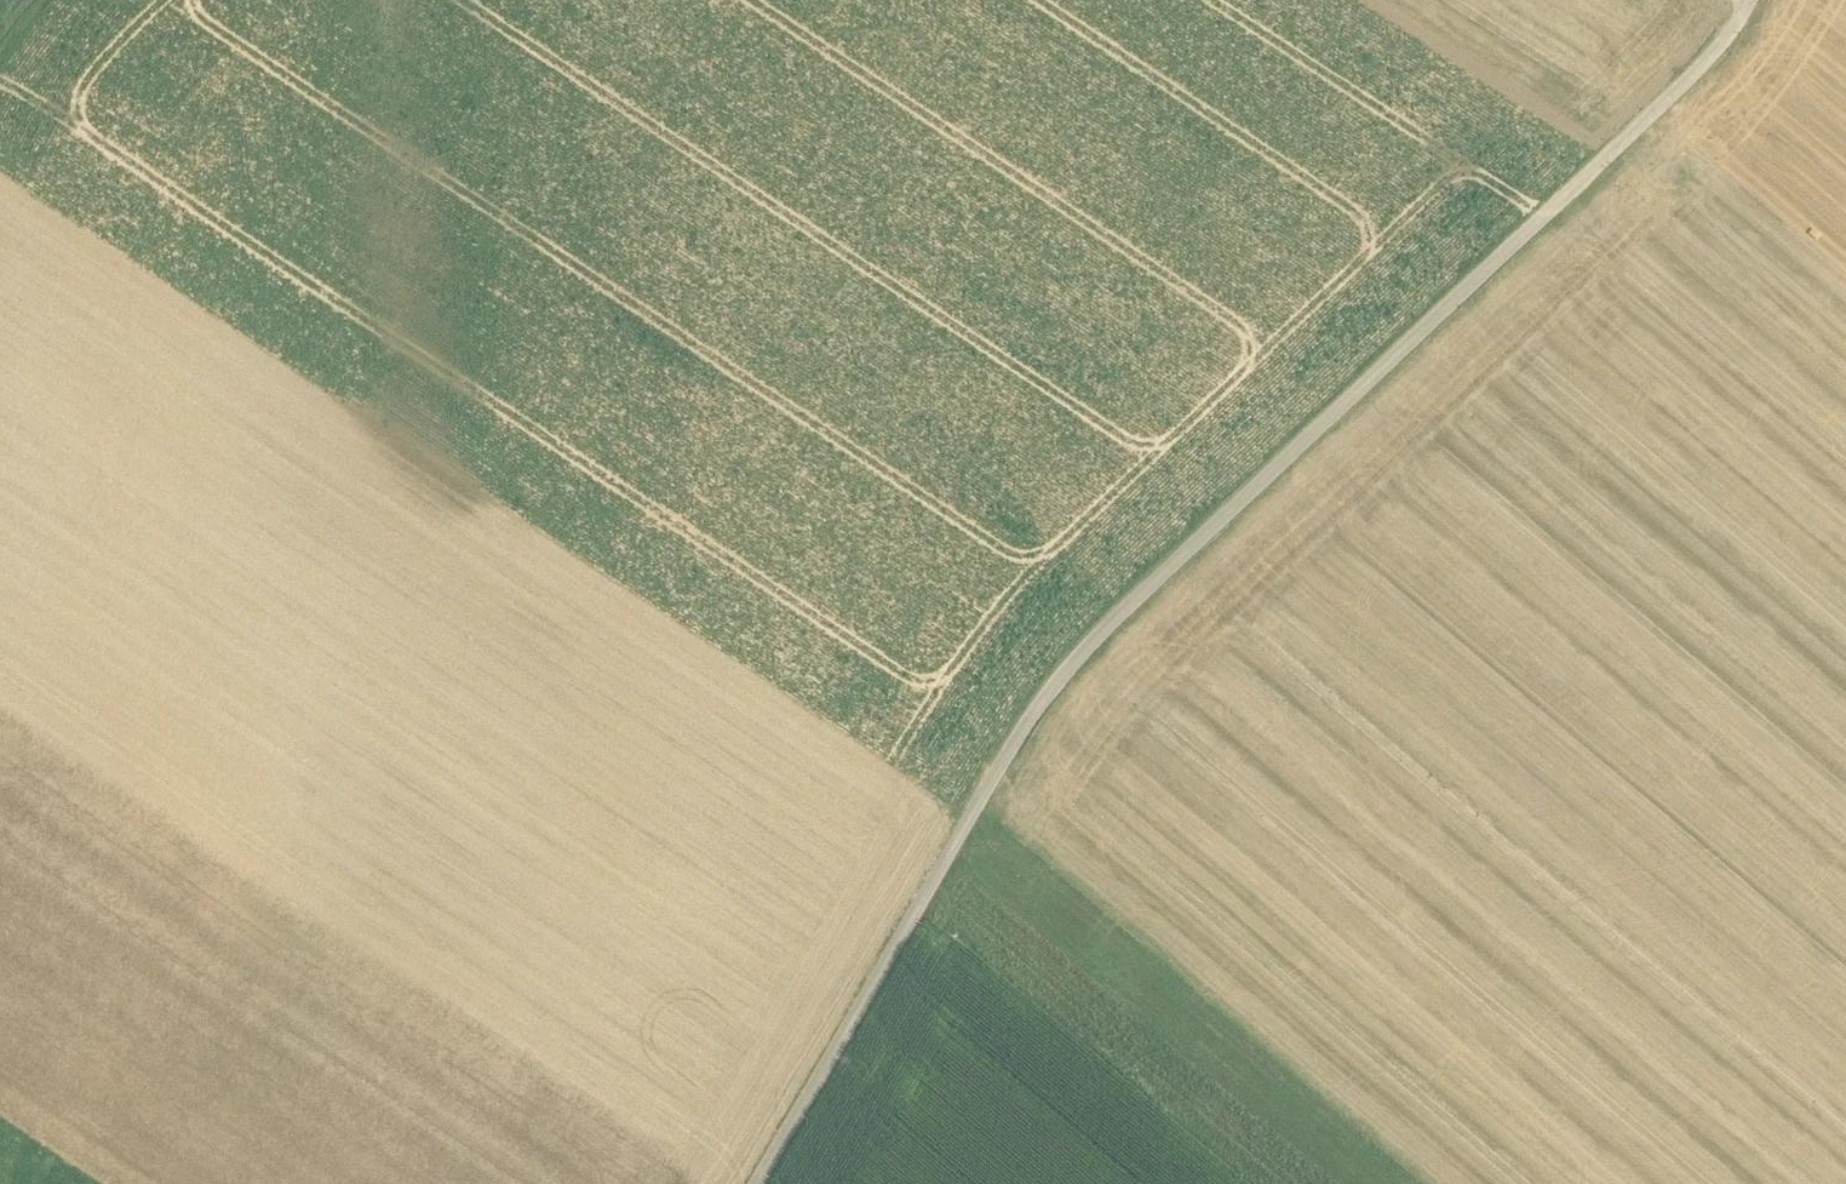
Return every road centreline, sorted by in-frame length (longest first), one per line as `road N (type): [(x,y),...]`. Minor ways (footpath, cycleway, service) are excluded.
road 1 (track): [(1749,0),(1721,49),(1054,682),(757,1183)]

